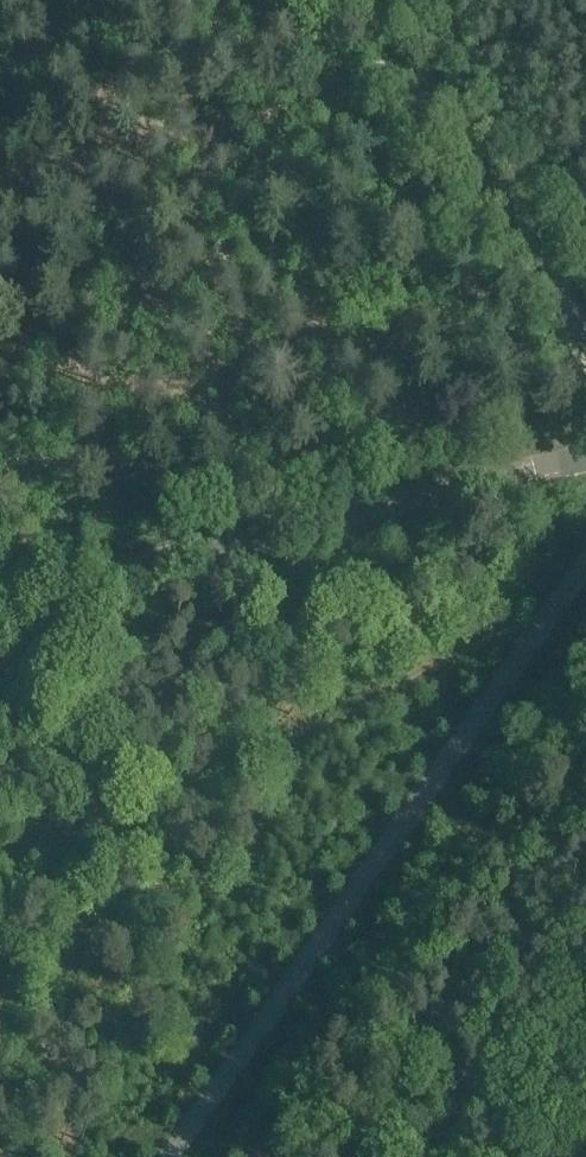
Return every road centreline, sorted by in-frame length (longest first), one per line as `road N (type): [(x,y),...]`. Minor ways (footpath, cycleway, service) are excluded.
road 1 (unclassified): [(171,1156),(585,562)]
road 2 (tertiary): [(0,600),(585,457)]
road 3 (secondary): [(585,333),(360,0)]

